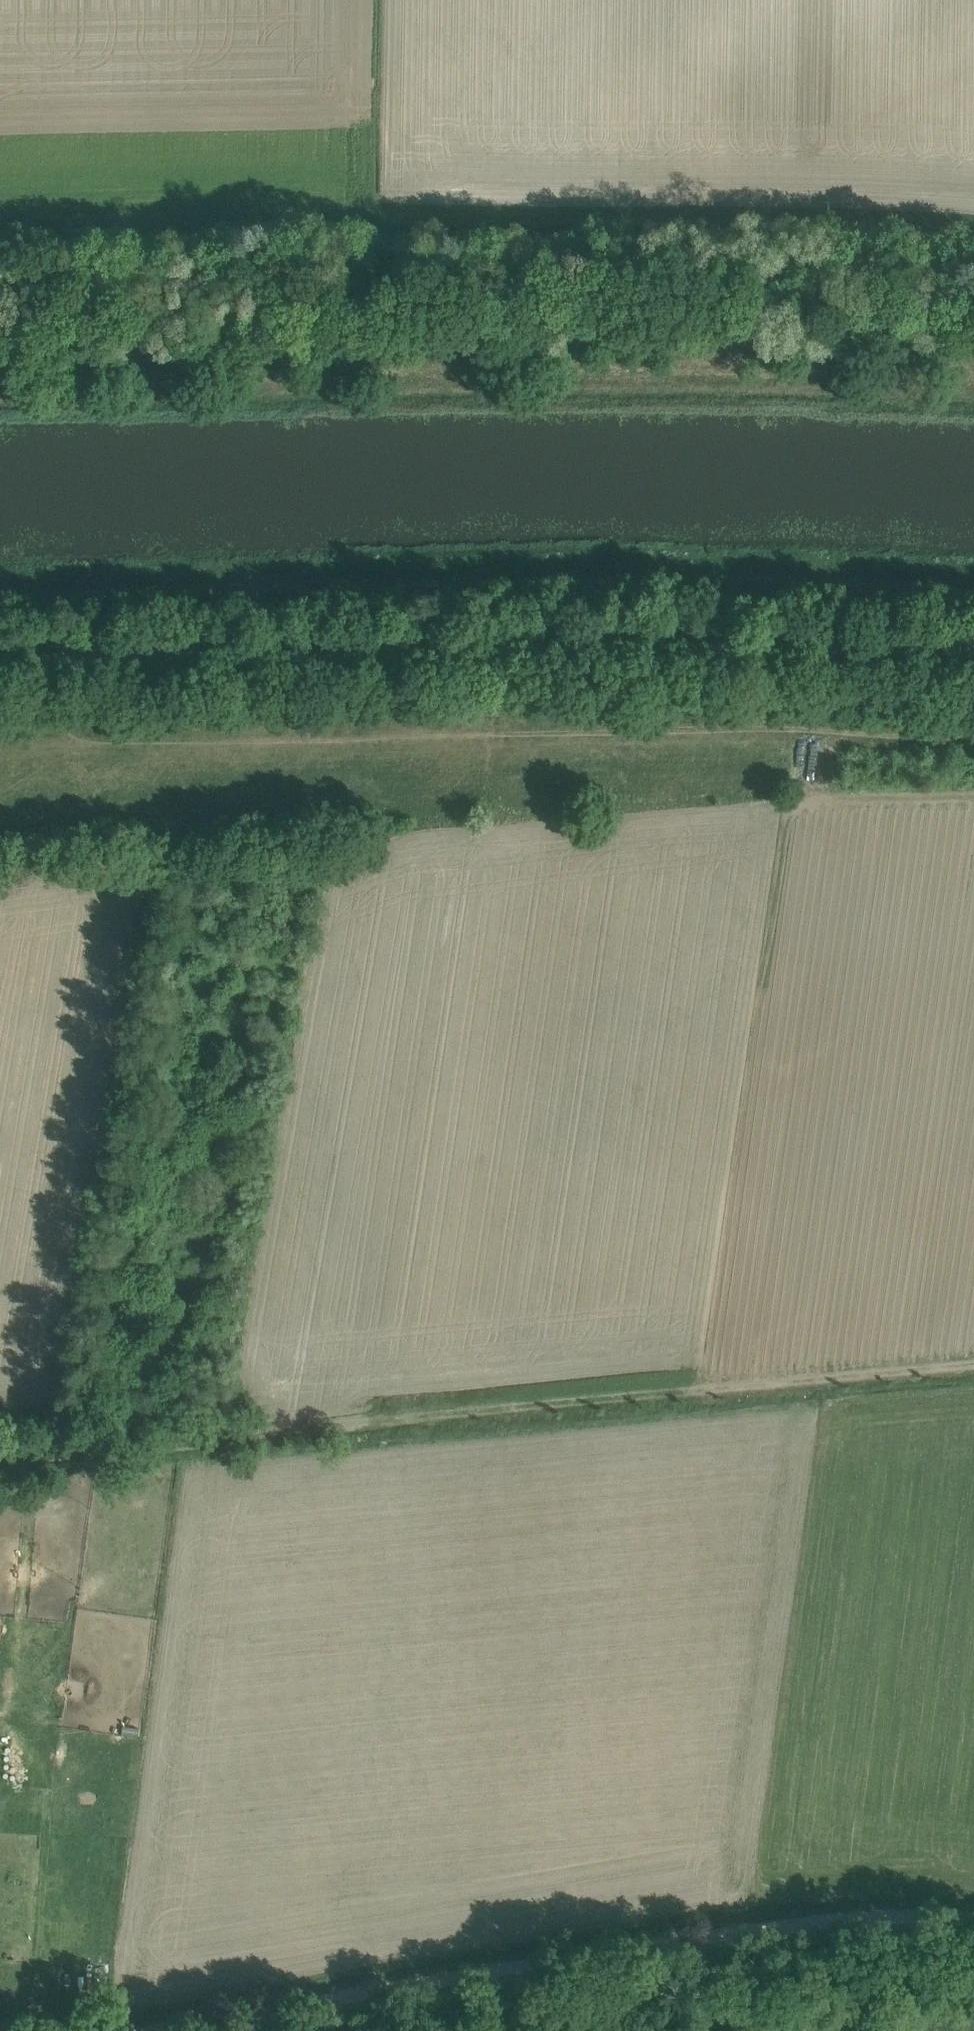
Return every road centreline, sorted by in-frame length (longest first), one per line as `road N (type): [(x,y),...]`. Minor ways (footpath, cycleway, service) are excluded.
road 1 (track): [(973,1372),(0,1459)]
road 2 (track): [(973,1919),(871,1918),(750,1931),(312,1992),(108,2030)]

